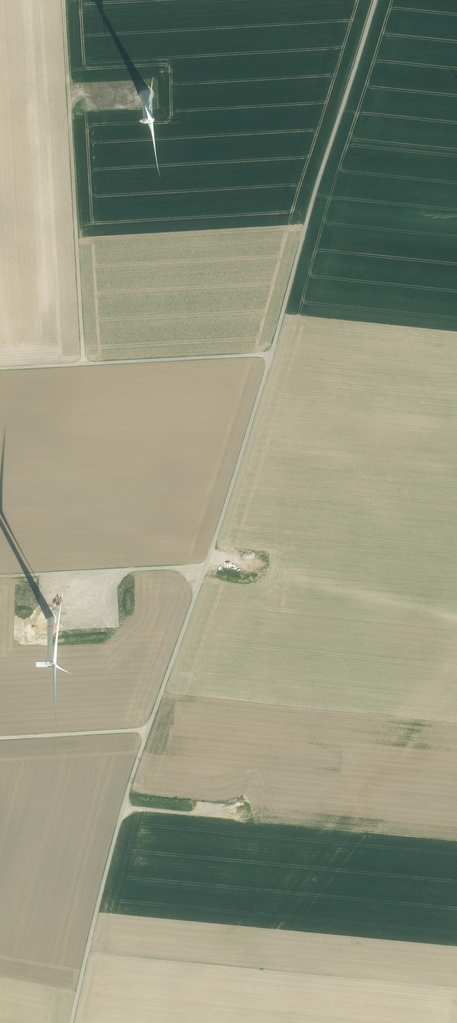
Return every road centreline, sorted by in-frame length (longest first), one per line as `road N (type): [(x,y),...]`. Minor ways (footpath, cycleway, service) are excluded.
road 1 (unclassified): [(207,569),(136,769),(73,1022)]
road 2 (unclassified): [(377,0),(273,355)]
road 3 (track): [(64,0),(84,364)]
road 4 (unclassified): [(0,369),(273,355)]
road 5 (unclassified): [(273,355),(207,569)]
road 6 (unclassified): [(0,578),(207,569)]
road 7 (track): [(0,738),(152,728)]

